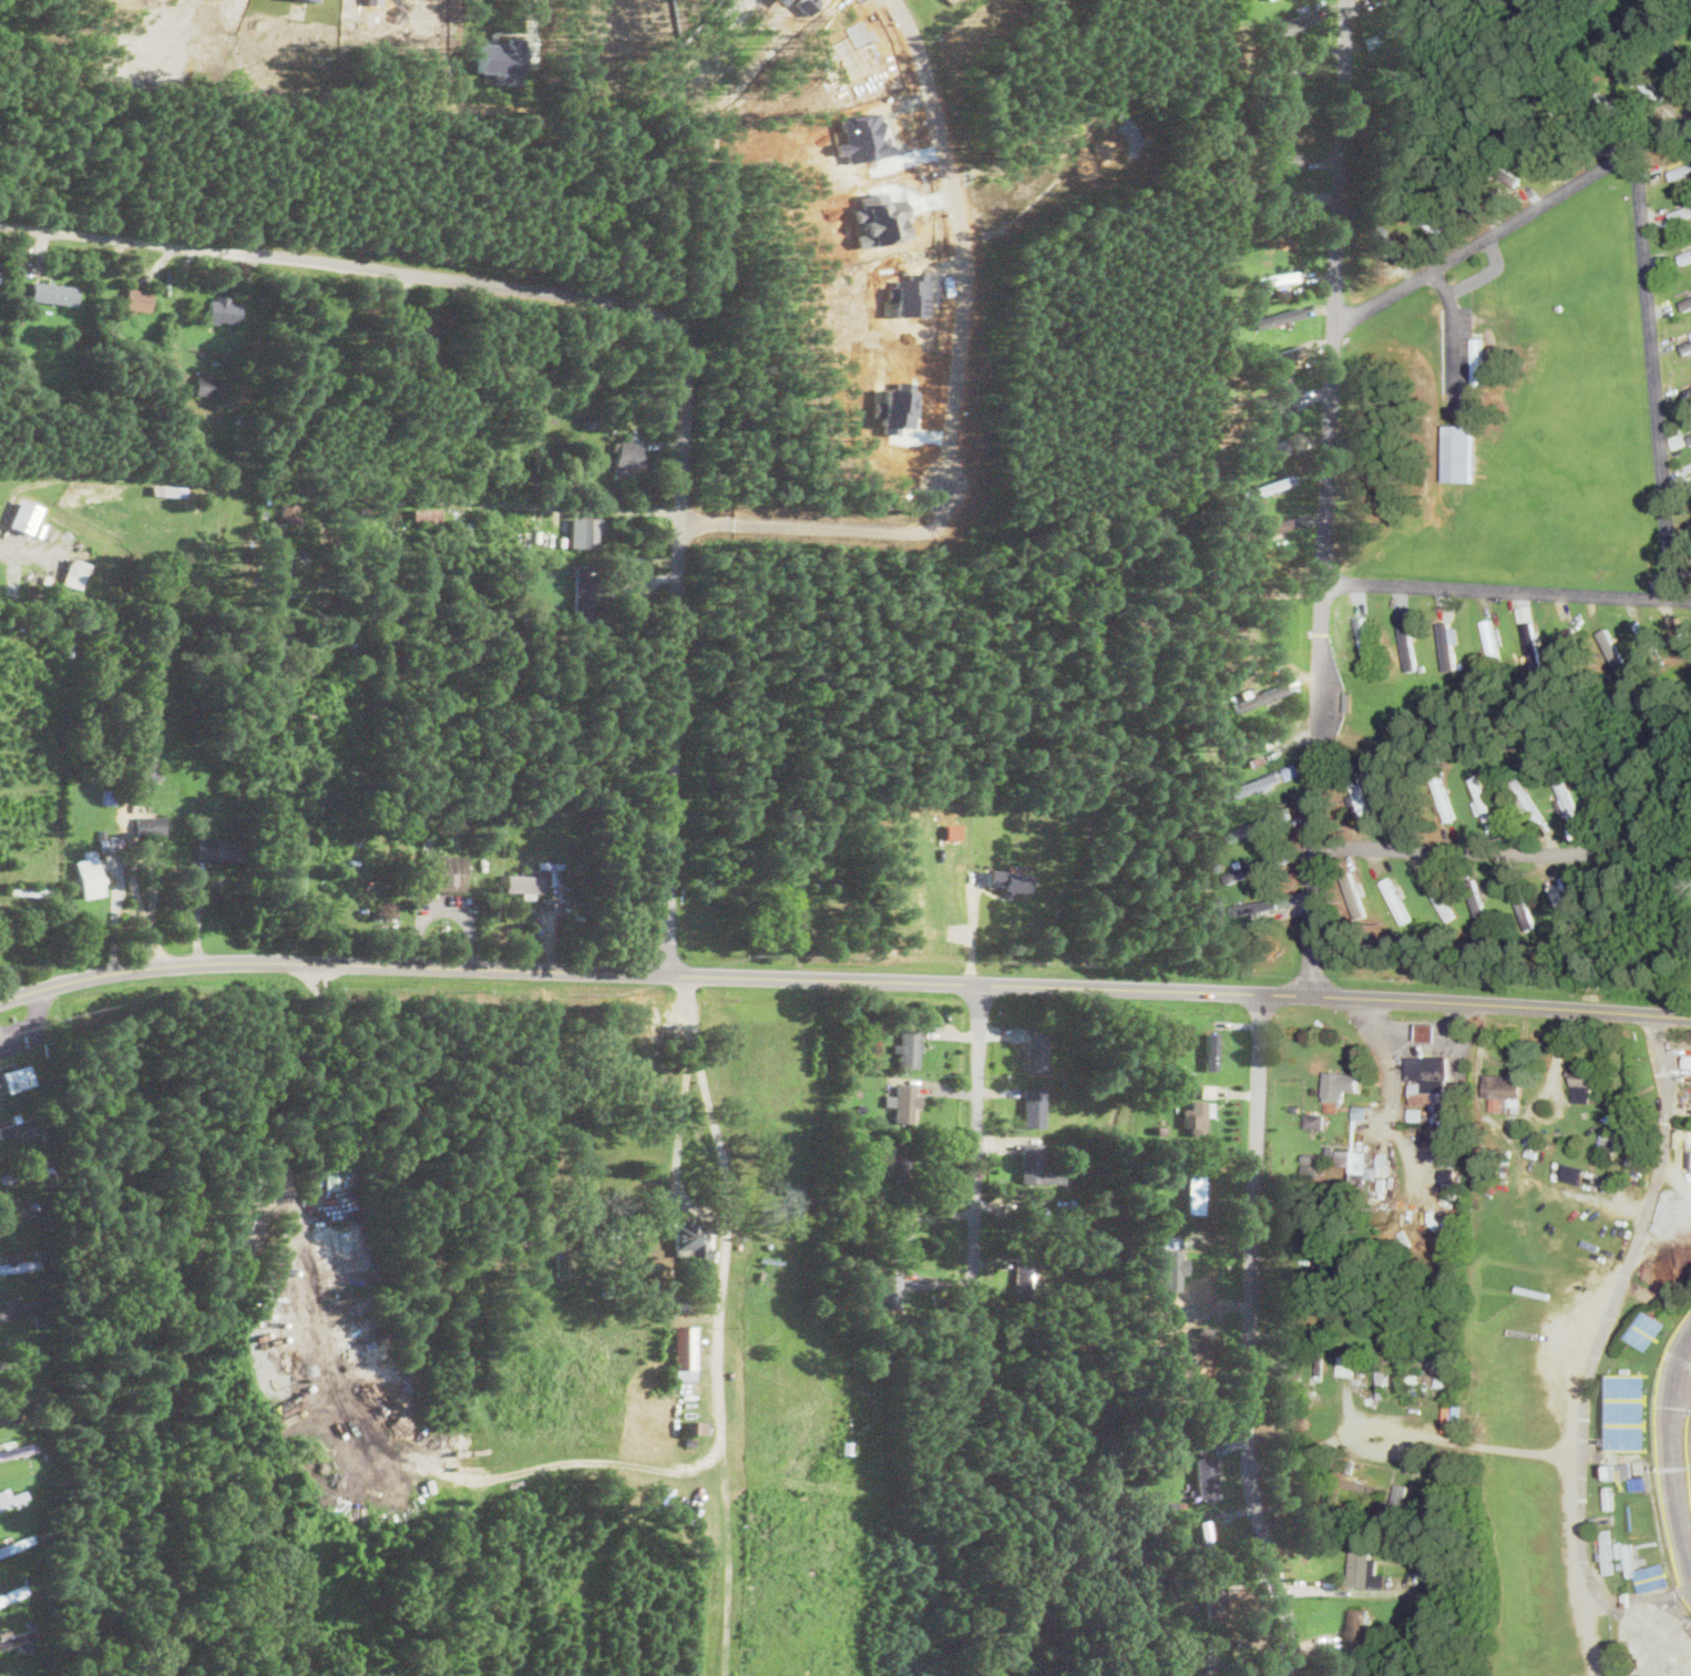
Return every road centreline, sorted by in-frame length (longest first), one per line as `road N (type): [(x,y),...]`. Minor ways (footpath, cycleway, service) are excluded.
road 1 (residential): [(0,1000),(115,971),(228,960),(1365,994),(1690,1018)]
road 2 (residential): [(660,977),(686,313),(258,252),(1,226)]
road 3 (residential): [(1314,993),(1348,0)]
road 4 (residential): [(1287,1675),(1287,1615),(1248,1465),(1263,992)]
road 5 (residential): [(1656,1015),(1667,1147),(1588,1400),(1582,1529),(1596,1590)]
road 6 (residential): [(892,0),(909,31),(956,218),(947,437),(936,482)]
road 7 (residential): [(1672,595),(1636,155)]
road 8 (residential): [(1336,323),(1690,125)]
road 9 (residential): [(1326,582),(1690,598)]
road 10 (residential): [(967,1306),(980,984)]
road 11 (residential): [(1318,847),(1597,860)]

